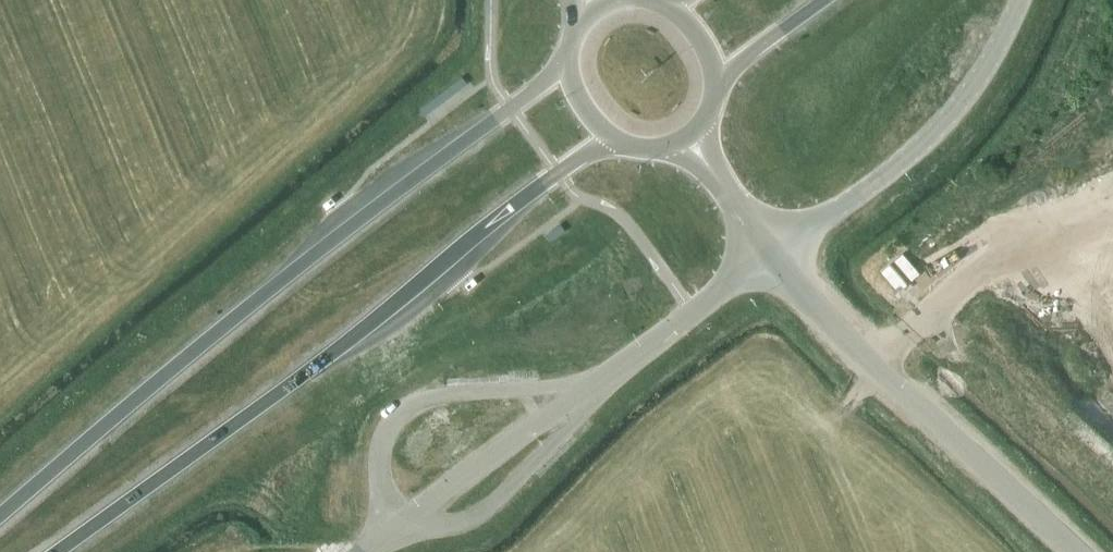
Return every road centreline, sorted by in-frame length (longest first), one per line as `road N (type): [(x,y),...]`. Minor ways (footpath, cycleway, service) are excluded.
road 1 (primary): [(565,61),(199,346),(0,516)]
road 2 (primary): [(56,551),(612,139)]
road 3 (tertiary): [(369,551),(777,255)]
road 4 (tertiary): [(1079,551),(826,316),(777,255)]
road 5 (unclassified): [(777,255),(946,121),(1019,0)]
road 6 (tertiary): [(777,255),(688,138)]
road 7 (primary): [(715,79),(822,0)]

